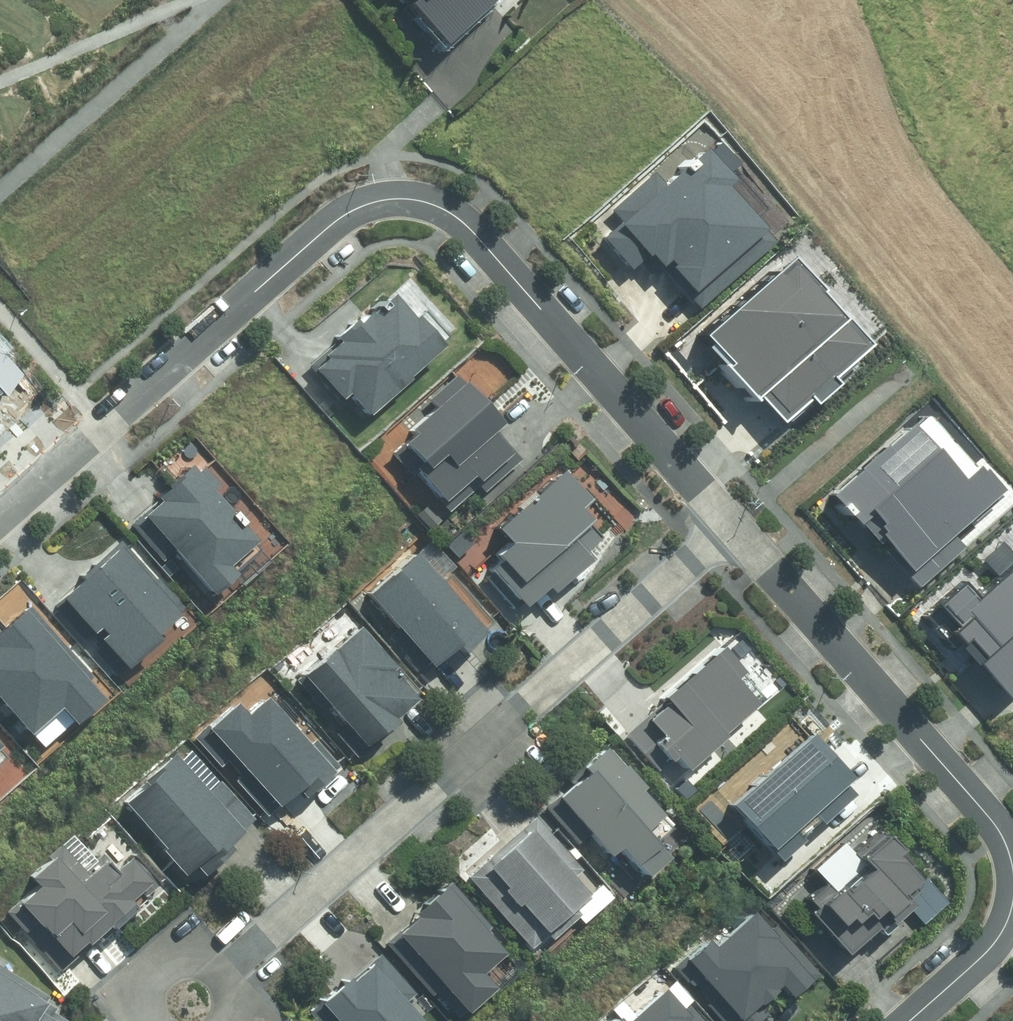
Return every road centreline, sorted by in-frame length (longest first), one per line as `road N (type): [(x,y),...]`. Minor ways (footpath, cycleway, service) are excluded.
road 1 (residential): [(0,515),(321,231),(360,205),(394,199),(438,207),(467,230),(728,521)]
road 2 (residential): [(728,521),(231,966)]
road 3 (residential): [(728,521),(1002,834),(1012,868)]
road 4 (residential): [(1012,910),(1002,937),(909,1020)]

